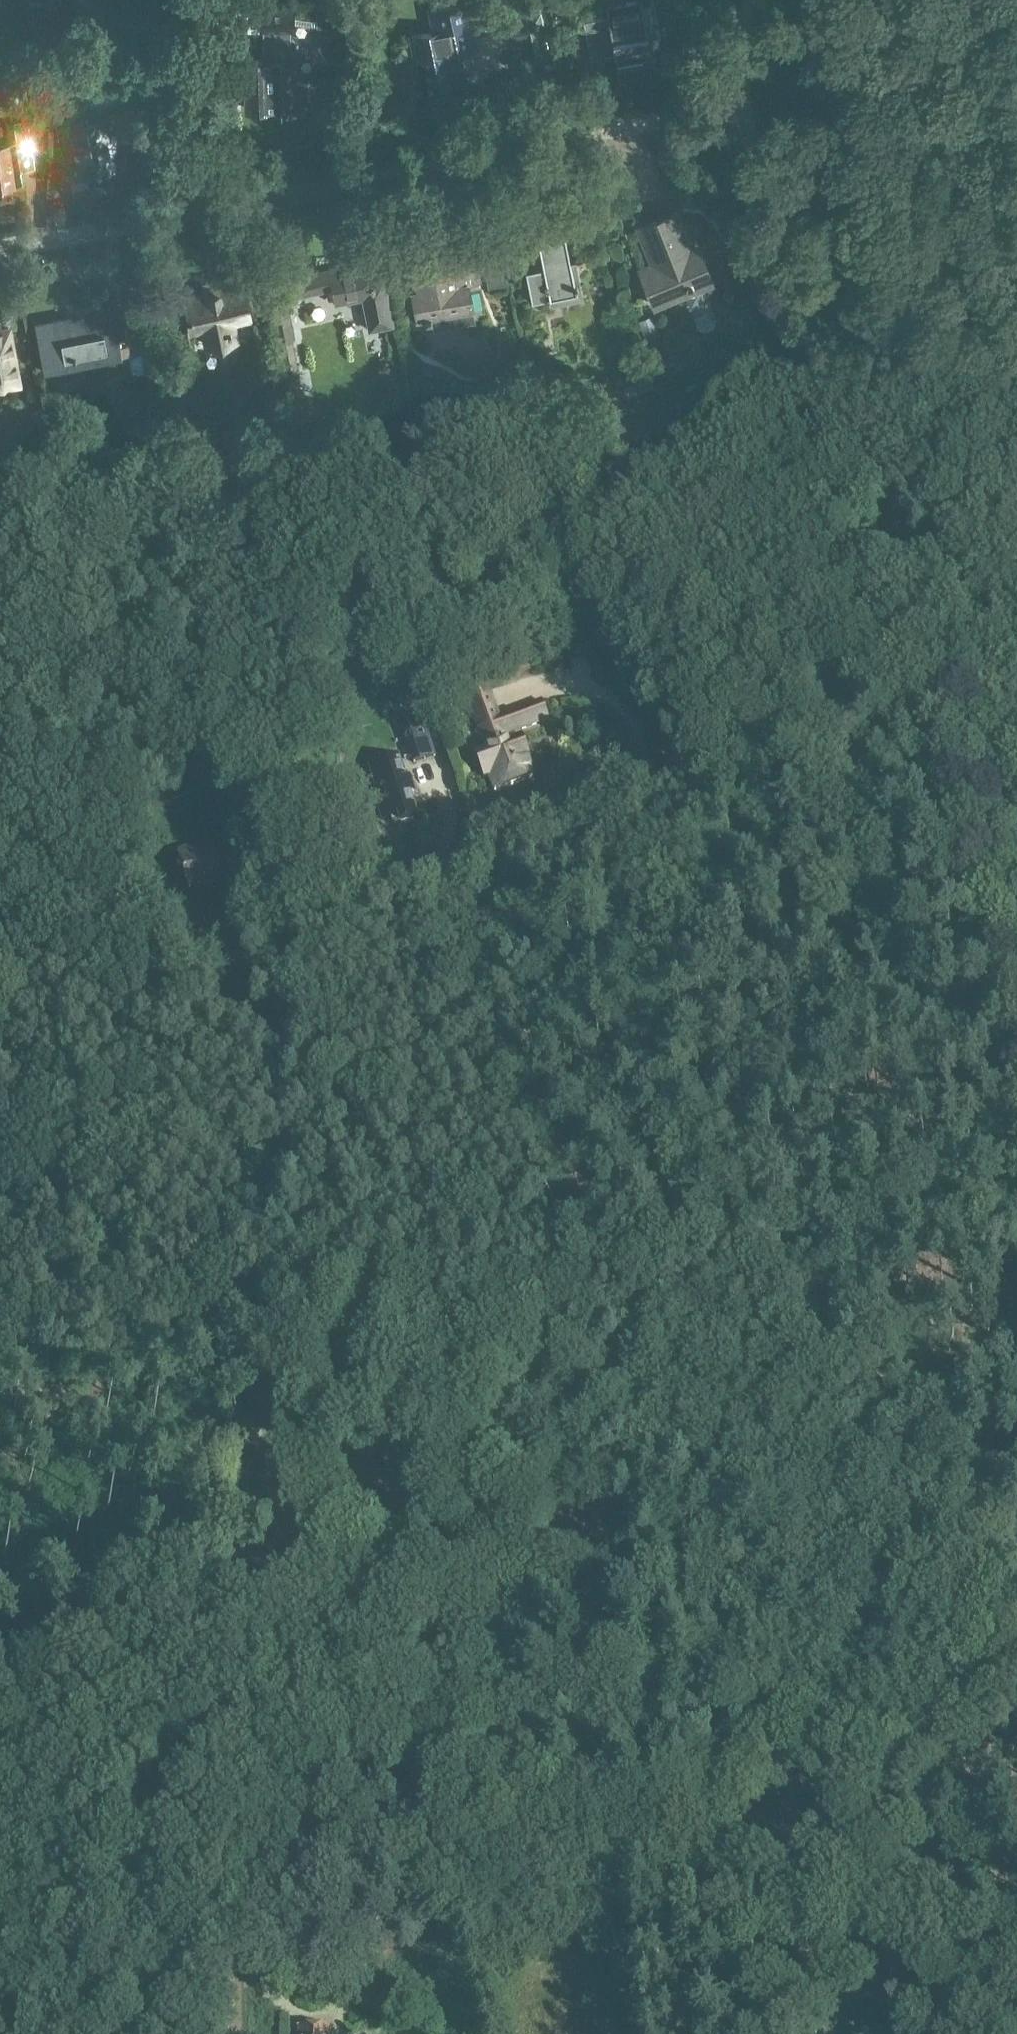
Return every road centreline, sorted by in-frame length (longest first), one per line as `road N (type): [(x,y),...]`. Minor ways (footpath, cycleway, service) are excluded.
road 1 (track): [(0,1874),(386,1897),(432,1889),(1016,1668)]
road 2 (track): [(1016,1005),(898,531),(833,318),(745,97),(755,0)]
road 3 (track): [(0,1015),(92,1000),(344,922),(402,890),(903,723)]
road 4 (residential): [(166,201),(745,97)]
road 5 (track): [(657,1806),(671,1833),(685,2033)]
road 6 (residential): [(166,201),(189,0)]
road 7 (residential): [(0,235),(166,201)]
road 8 (track): [(1016,678),(903,723)]

